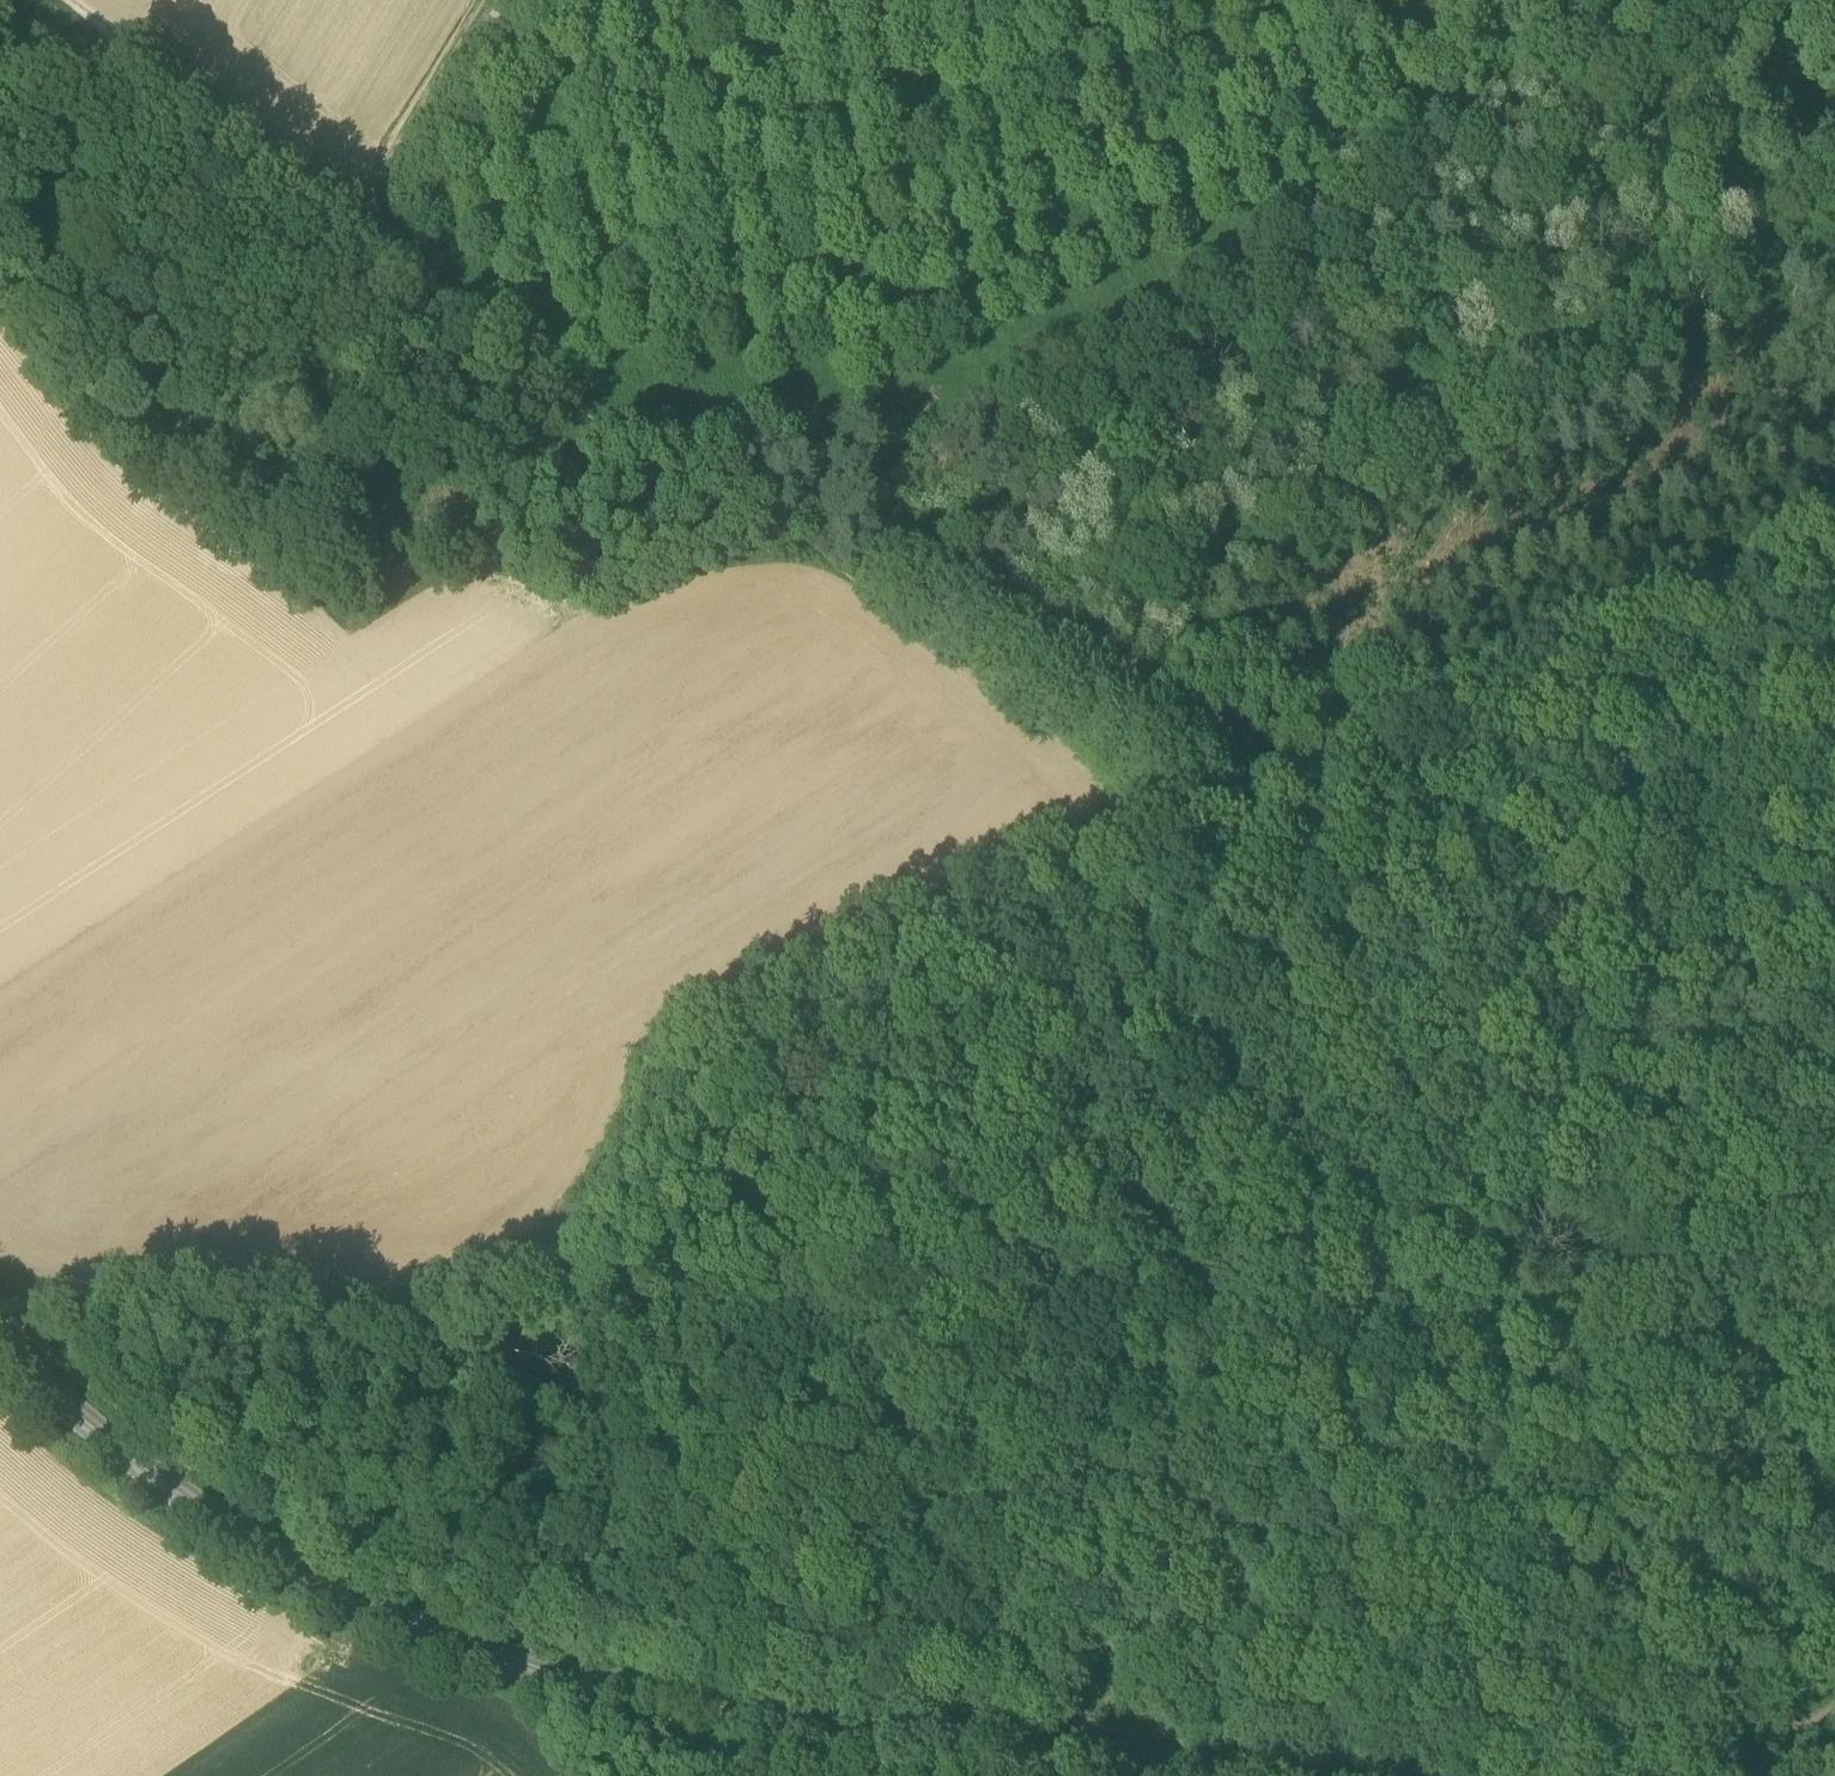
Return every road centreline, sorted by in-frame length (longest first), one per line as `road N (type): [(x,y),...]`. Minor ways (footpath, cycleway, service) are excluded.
road 1 (secondary): [(1309,1775),(1090,1754),(647,1692),(544,1665),(361,1597),(164,1474),(0,1343)]
road 2 (track): [(10,1300),(516,1295)]
road 3 (track): [(1834,244),(1399,0)]
road 4 (track): [(0,225),(63,178),(134,59)]
road 5 (track): [(1834,49),(1643,134)]
road 6 (track): [(1719,1775),(1834,1703)]

